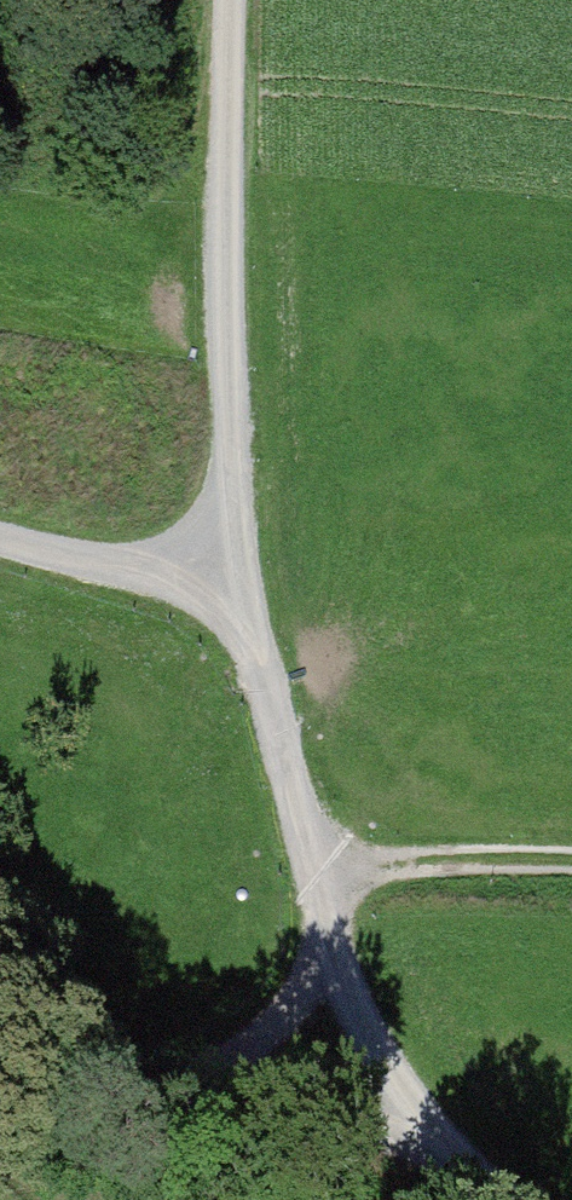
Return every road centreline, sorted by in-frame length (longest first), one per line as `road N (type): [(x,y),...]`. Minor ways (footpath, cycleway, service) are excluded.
road 1 (track): [(235,563),(227,0)]
road 2 (track): [(0,1073),(116,1098),(200,1091),(277,1039),(322,958),(329,891)]
road 3 (track): [(508,1199),(412,1085),(329,891)]
road 4 (track): [(0,1074),(161,1147),(322,1199)]
road 5 (track): [(329,891),(235,563)]
road 6 (track): [(329,891),(409,860),(571,865)]
road 7 (track): [(0,539),(140,569),(235,563)]

